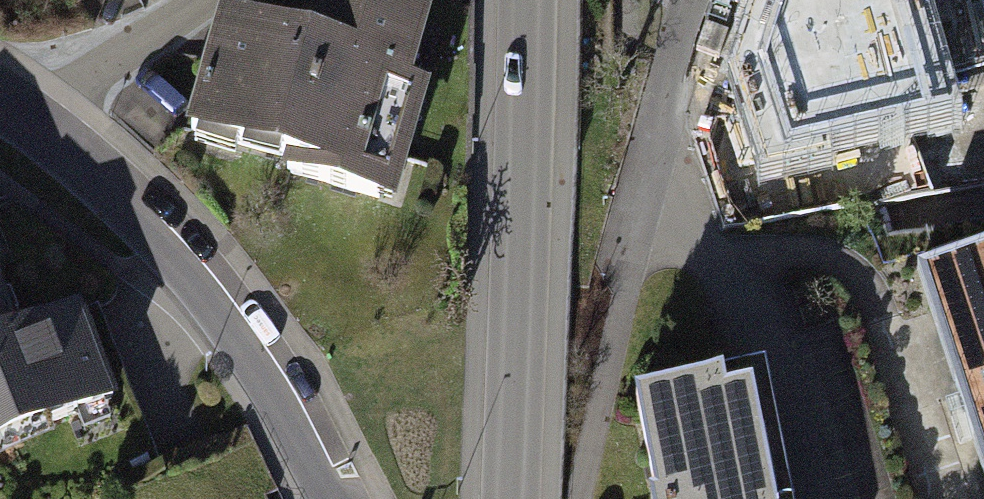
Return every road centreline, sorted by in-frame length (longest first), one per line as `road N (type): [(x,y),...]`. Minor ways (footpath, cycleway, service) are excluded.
road 1 (residential): [(22,116),(133,202),(229,311),(338,498)]
road 2 (secondary): [(511,498),(527,0)]
road 3 (residential): [(696,0),(633,183),(625,230)]
road 4 (residential): [(186,0),(22,116)]

